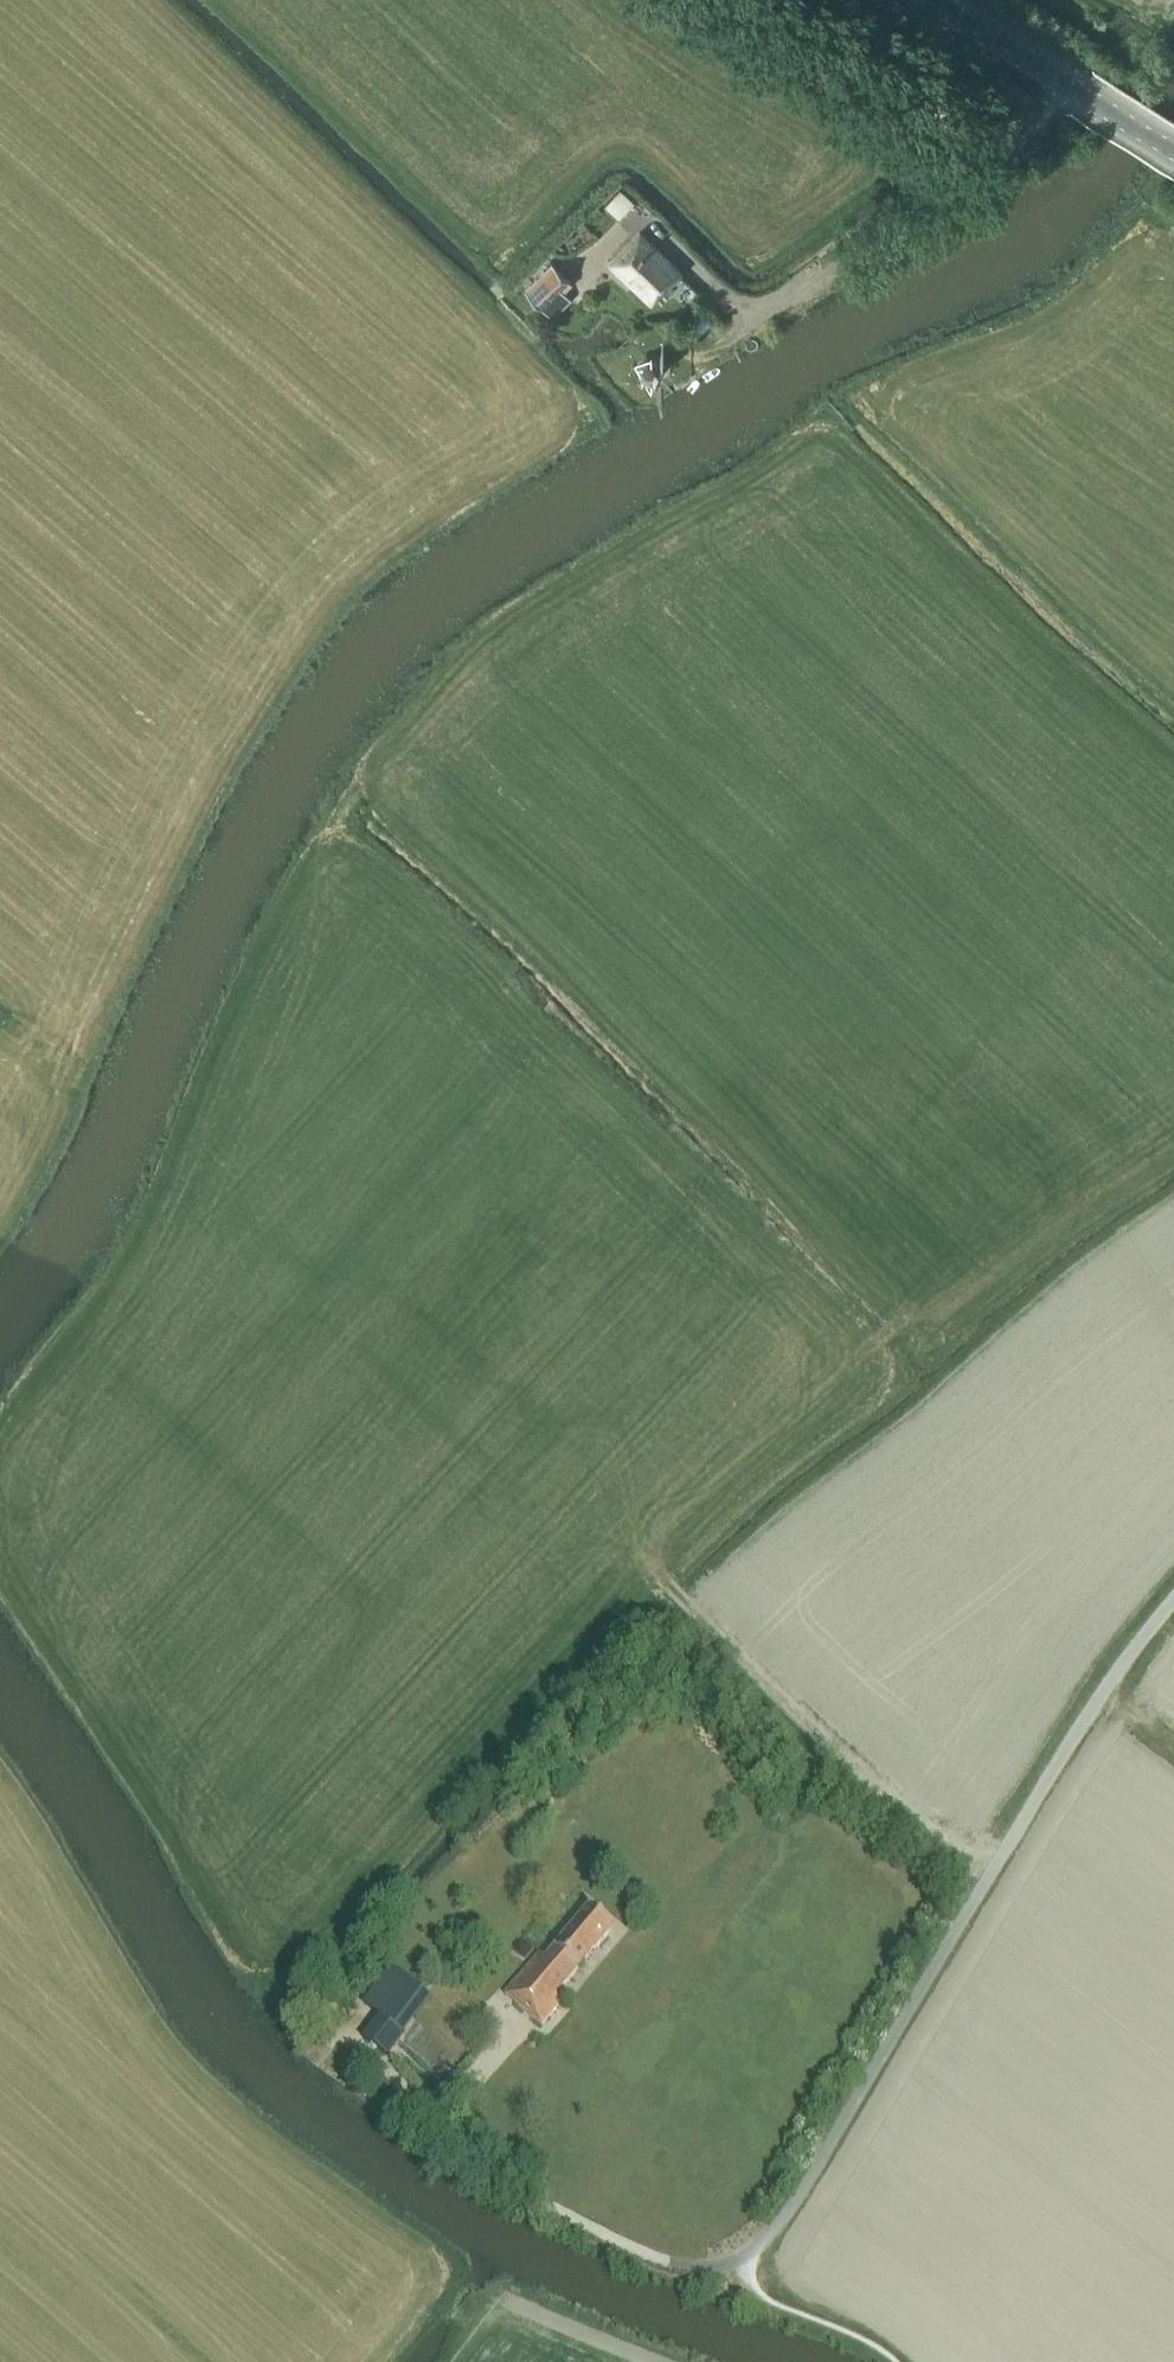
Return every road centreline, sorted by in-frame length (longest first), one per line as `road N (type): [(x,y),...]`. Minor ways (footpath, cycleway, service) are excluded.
road 1 (secondary): [(1173,149),(937,0)]

